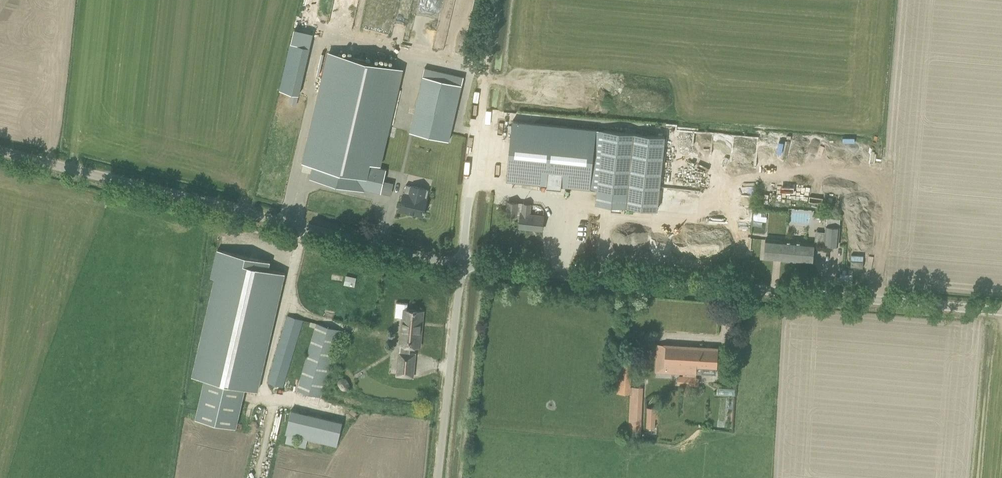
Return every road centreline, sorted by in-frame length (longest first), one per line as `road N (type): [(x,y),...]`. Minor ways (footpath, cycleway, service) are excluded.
road 1 (unclassified): [(1001,311),(462,263)]
road 2 (unclassified): [(462,263),(0,146)]
road 3 (unclassified): [(438,477),(462,263)]
road 4 (unclassified): [(462,263),(484,100)]

